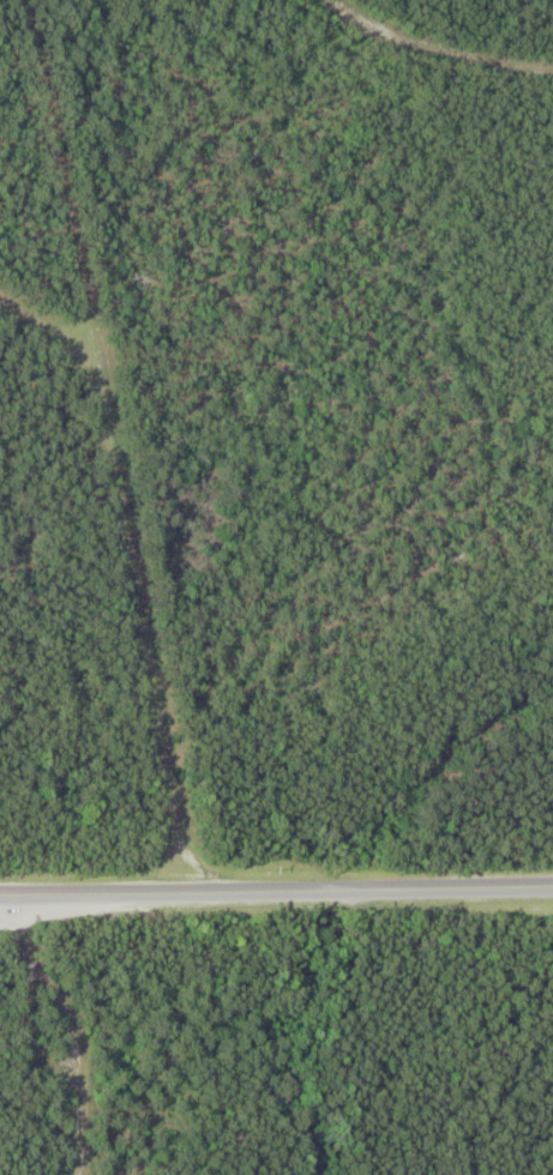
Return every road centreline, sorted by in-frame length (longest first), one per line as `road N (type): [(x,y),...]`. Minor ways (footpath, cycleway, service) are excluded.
road 1 (residential): [(552,883),(0,888)]

